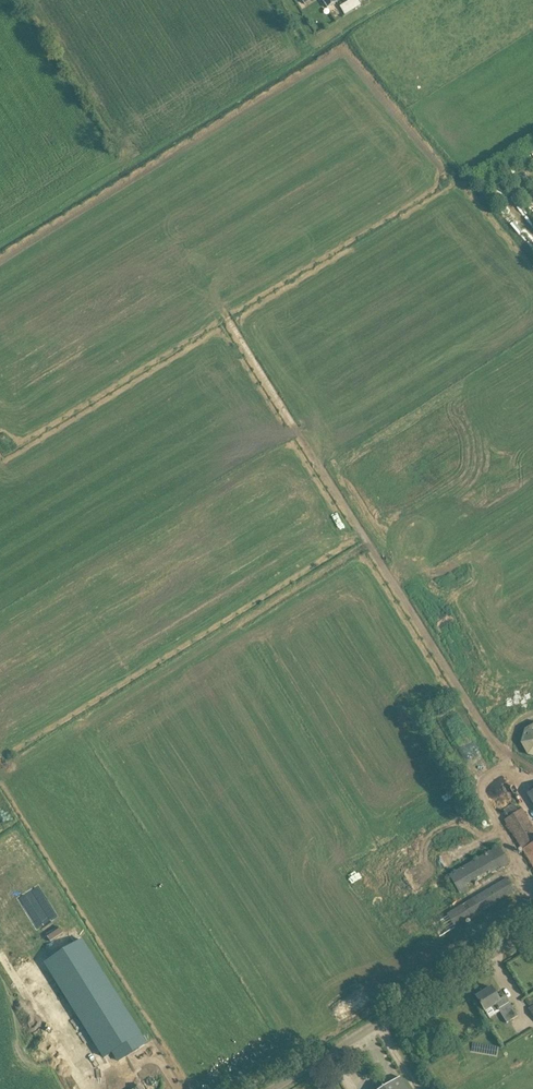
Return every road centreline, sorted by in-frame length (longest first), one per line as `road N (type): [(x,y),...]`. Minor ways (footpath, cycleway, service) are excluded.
road 1 (track): [(231,324),(505,763),(532,775)]
road 2 (unclassified): [(282,1088),(532,938)]
road 3 (track): [(478,845),(466,830),(443,832),(369,867),(387,898)]

